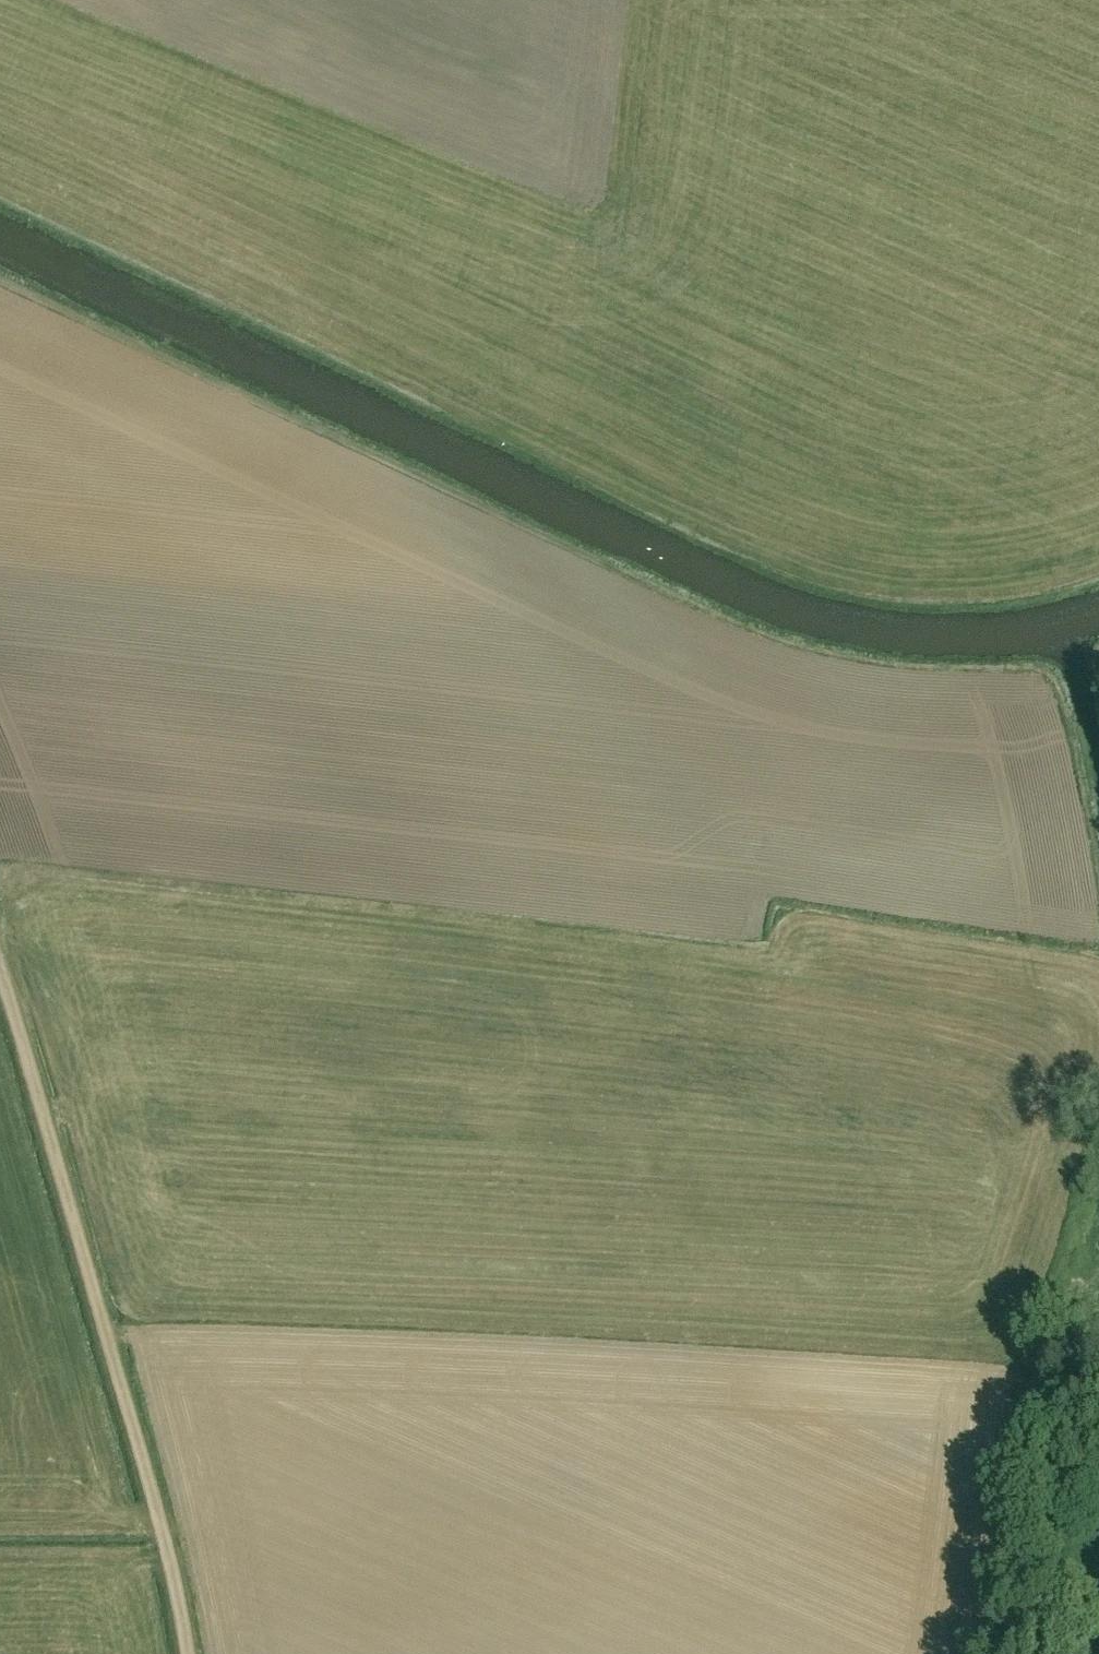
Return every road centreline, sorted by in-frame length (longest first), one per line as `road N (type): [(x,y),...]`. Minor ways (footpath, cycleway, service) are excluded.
road 1 (track): [(194,1653),(170,1541),(0,930)]

